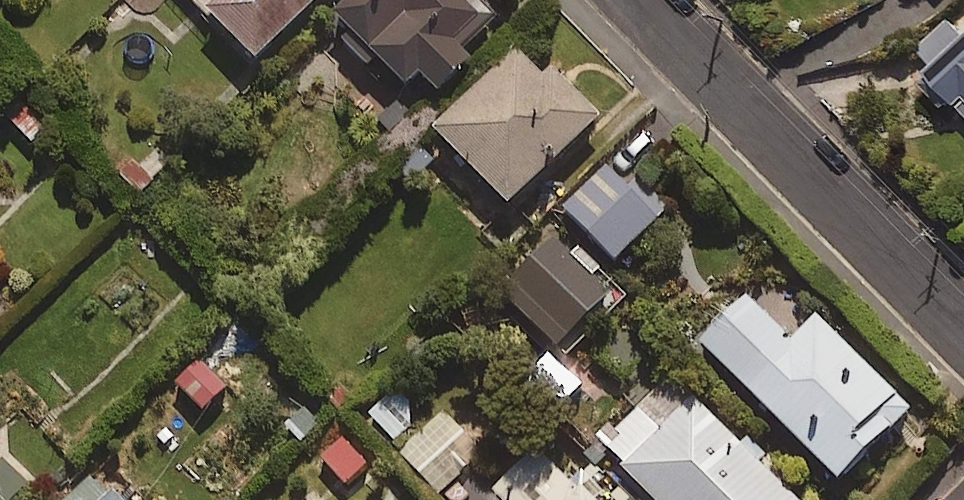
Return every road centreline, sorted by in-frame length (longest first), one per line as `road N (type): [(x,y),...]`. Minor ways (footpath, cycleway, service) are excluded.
road 1 (unclassified): [(641,0),(963,332)]

